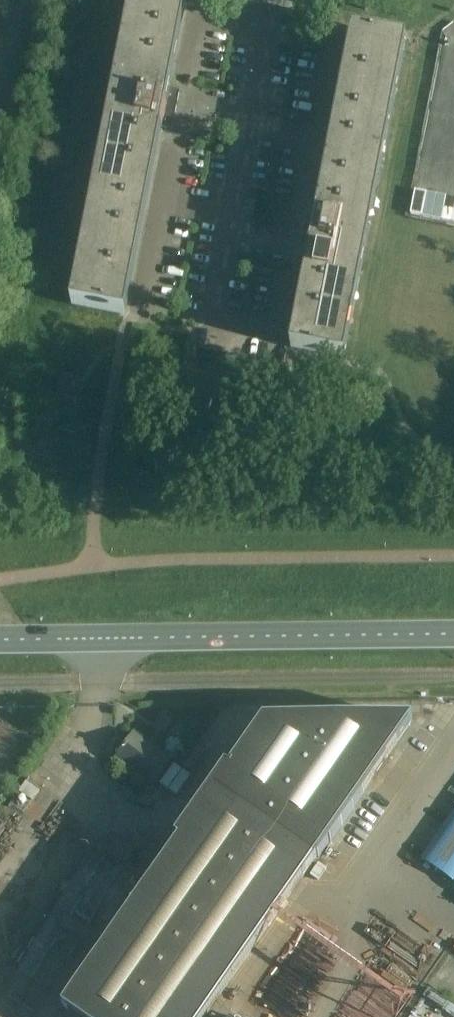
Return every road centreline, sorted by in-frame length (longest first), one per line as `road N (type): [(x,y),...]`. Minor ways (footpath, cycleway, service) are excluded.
road 1 (secondary): [(453,635),(0,640)]

